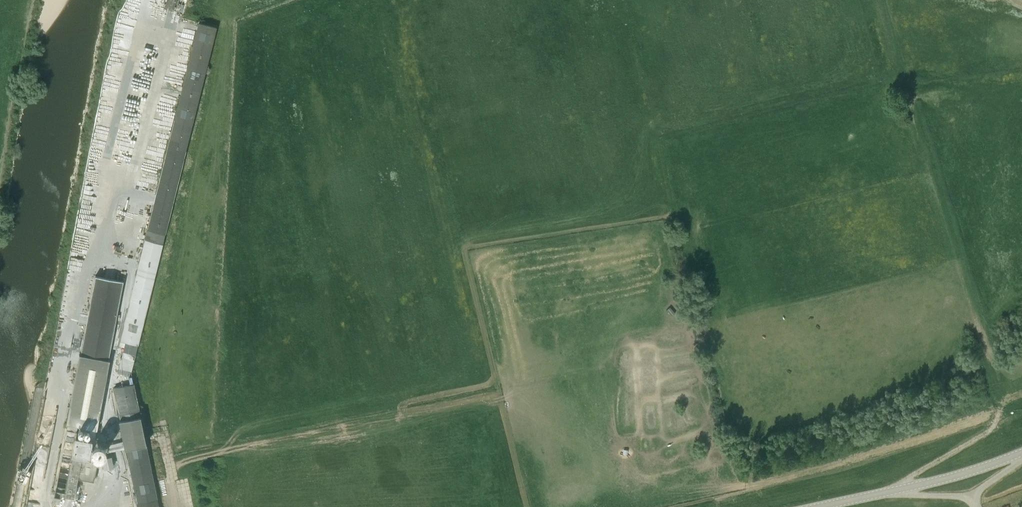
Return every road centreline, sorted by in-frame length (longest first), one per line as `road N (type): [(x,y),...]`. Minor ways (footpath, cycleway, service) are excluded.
road 1 (tertiary): [(821,506),(1021,452)]
road 2 (track): [(999,407),(991,428),(899,490)]

